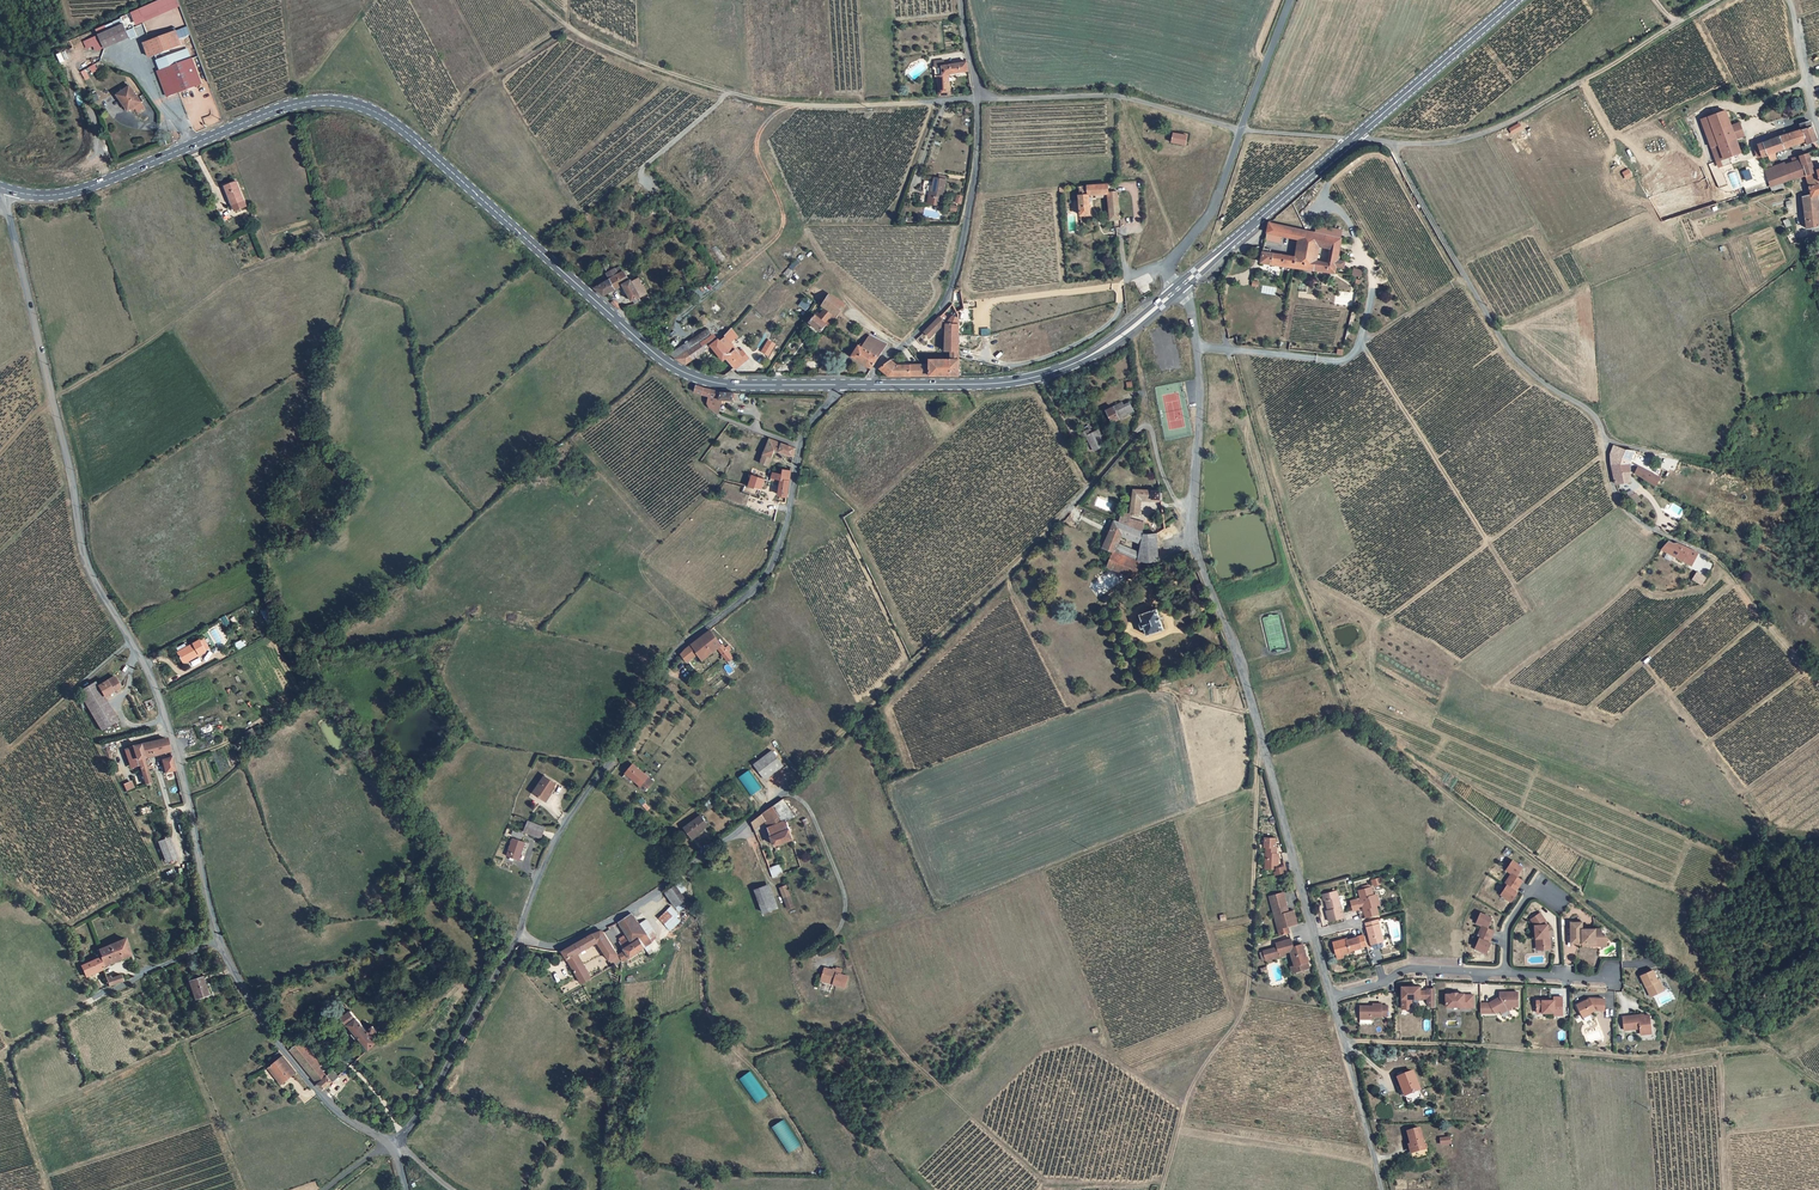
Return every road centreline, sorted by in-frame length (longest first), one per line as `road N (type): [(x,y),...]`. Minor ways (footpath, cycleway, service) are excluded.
road 1 (tertiary): [(391,1146),(323,1097),(276,1039),(220,942),(156,687),(88,566),(7,210)]
road 2 (track): [(1818,1082),(1454,801),(1349,709),(1295,567),(1233,349)]
road 3 (primary): [(844,385),(724,384),(679,369),(397,124),(348,102),(280,108),(65,193),(4,189)]
road 4 (track): [(52,396),(145,344),(238,274),(329,242),(335,231),(383,212),(480,80),(568,25)]
road 5 (unclassified): [(520,931),(553,842),(620,750),(673,654),(767,575),(781,543),(799,446),(844,385)]
road 6 (track): [(1606,453),(1382,618),(1303,574),(1236,349)]
road 7 (track): [(1727,1189),(1722,1062),(1712,1051),(1639,1058),(1343,1041)]
road 8 (unclassified): [(520,931),(562,945),(659,889),(788,794),(812,812),(845,895),(839,929),(814,953)]
road 9 (unclassified): [(1629,514),(1612,487),(1597,419),(1511,353),(1390,142),(1352,139)]
road 10 (track): [(1261,737),(1248,995),(1187,1097),(1161,1189)]
road 11 (track): [(1466,277),(1361,342),(1531,610)]
road 12 (unclassified): [(1314,933),(1235,648),(1190,521)]
road 13 (track): [(924,103),(802,105),(731,92),(583,36),(539,0)]
road 14 (track): [(1070,508),(788,794)]
road 15 (track): [(1718,0),(1484,133),(1390,142)]
road 16 (primary): [(1178,288),(1095,353),(1031,378),(867,384)]
road 17 (unclassified): [(978,97),(978,153),(953,281),(928,323),(876,367),(867,384)]
road 18 (track): [(676,321),(783,227),(756,145),(789,103)]
road 19 (unclassified): [(978,97),(1122,97),(1240,130)]
road 20 (track): [(1818,681),(1715,558),(1629,514)]
road 21 (track): [(687,868),(704,1002),(719,1035),(775,1097)]
road 22 (unclassified): [(391,1146),(416,1120),(520,931)]
road 23 (track): [(48,1189),(7,1053),(93,999)]
road 24 (unclassified): [(1190,521),(1202,390),(1191,304),(1178,288)]
road 25 (primary): [(1352,139),(1178,288)]
road 26 (track): [(1459,282),(1386,157),(1363,156),(1325,190)]
road 27 (unclassified): [(1190,521),(1145,425),(1070,508)]
road 28 (primary): [(1516,0),(1352,139)]
road 29 (unclassified): [(1382,1189),(1332,998)]
road 30 (tertiary): [(1178,288),(1169,264),(1214,205),(1240,130)]
road 31 (residential): [(1332,998),(1406,970),(1506,973)]
road 32 (tertiary): [(1240,130),(1290,0)]
road 33 (track): [(238,274),(182,149)]
road 34 (track): [(731,92),(643,167),(642,181)]
road 35 (residential): [(1818,126),(1791,0)]
road 36 (residential): [(1506,973),(1508,925),(1527,896),(1538,885),(1561,903)]

